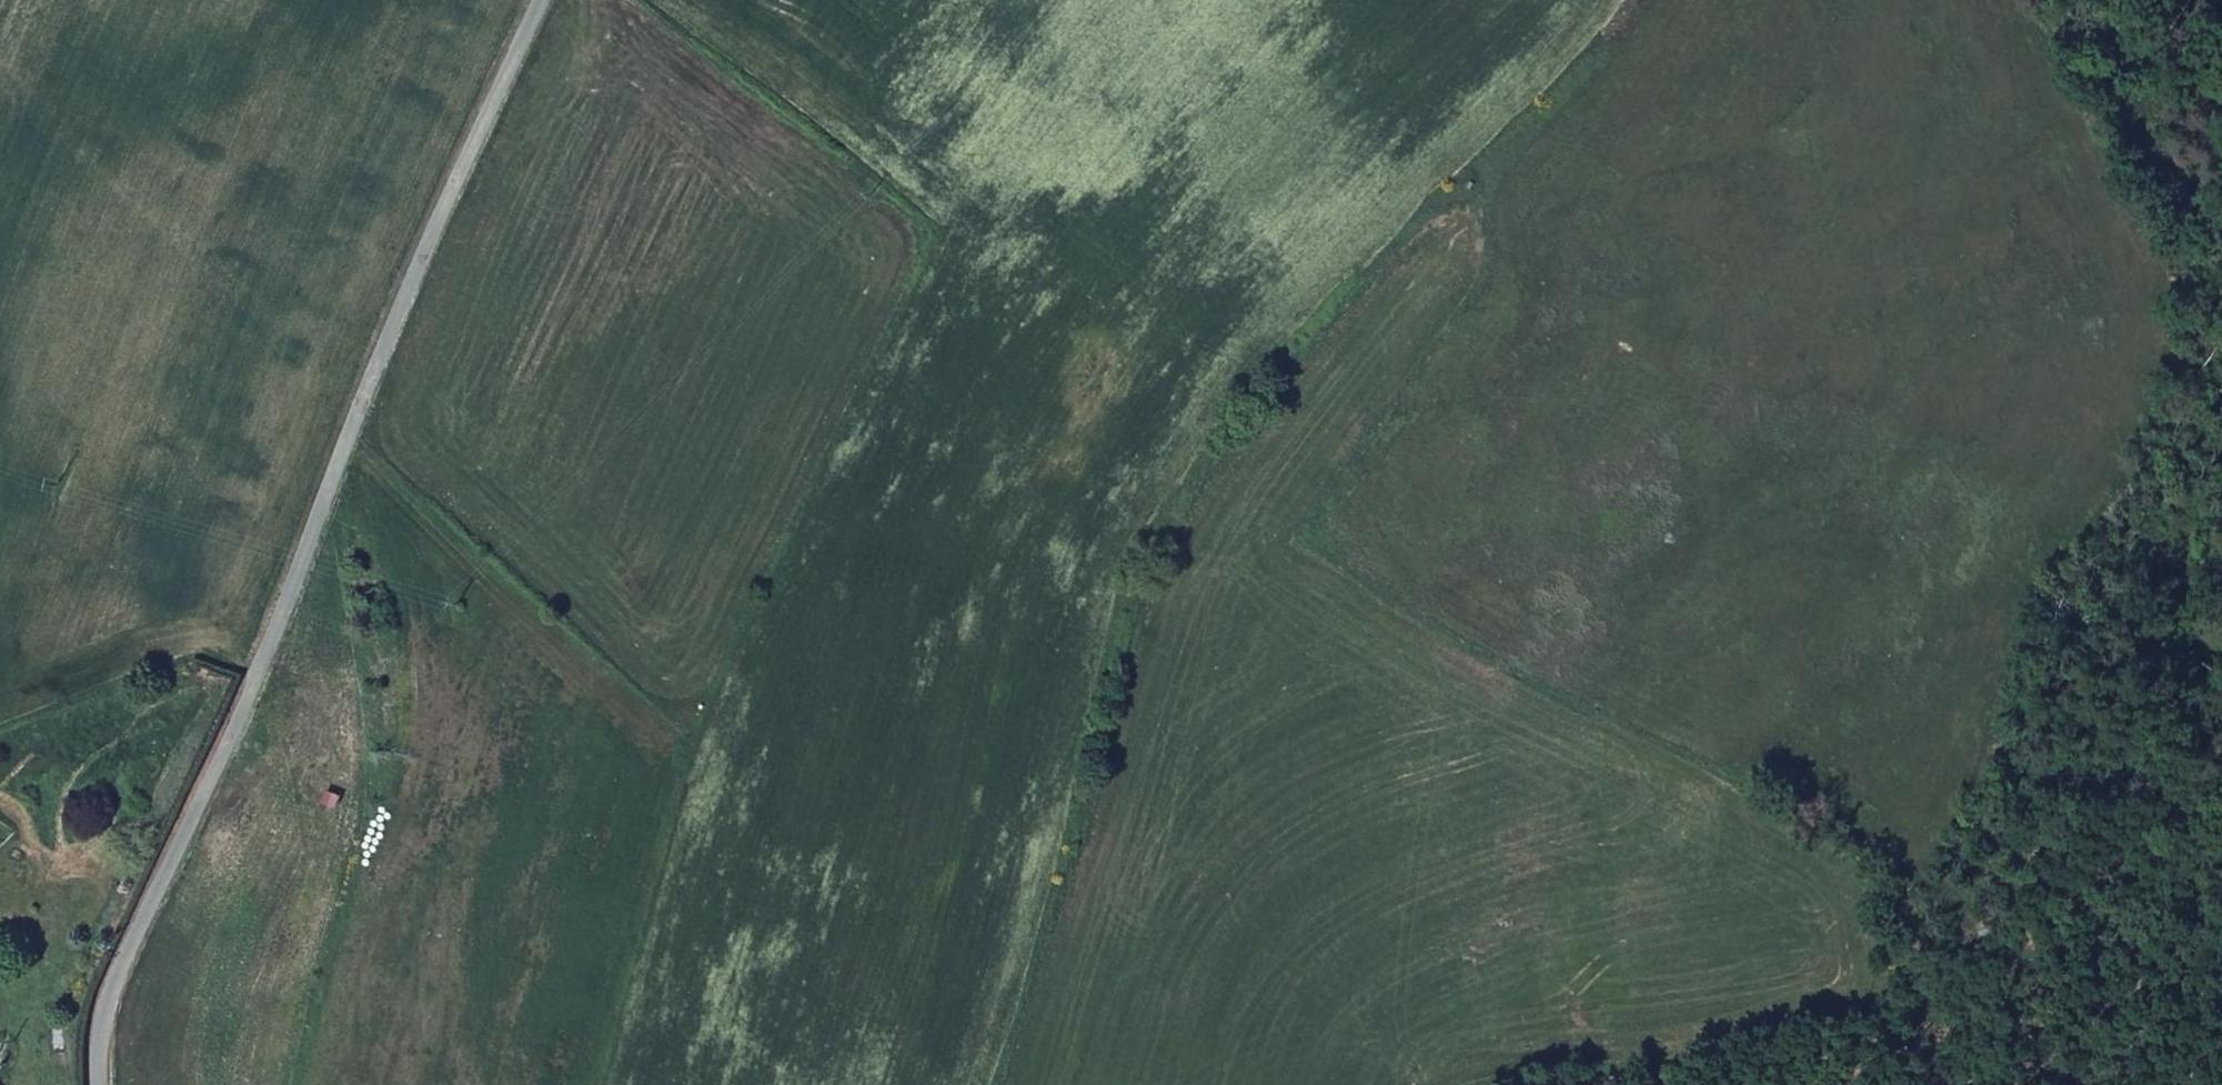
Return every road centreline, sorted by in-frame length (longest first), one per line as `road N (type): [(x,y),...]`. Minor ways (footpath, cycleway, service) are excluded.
road 1 (unclassified): [(98,1084),(108,997),(257,669),(400,306),(541,0)]

